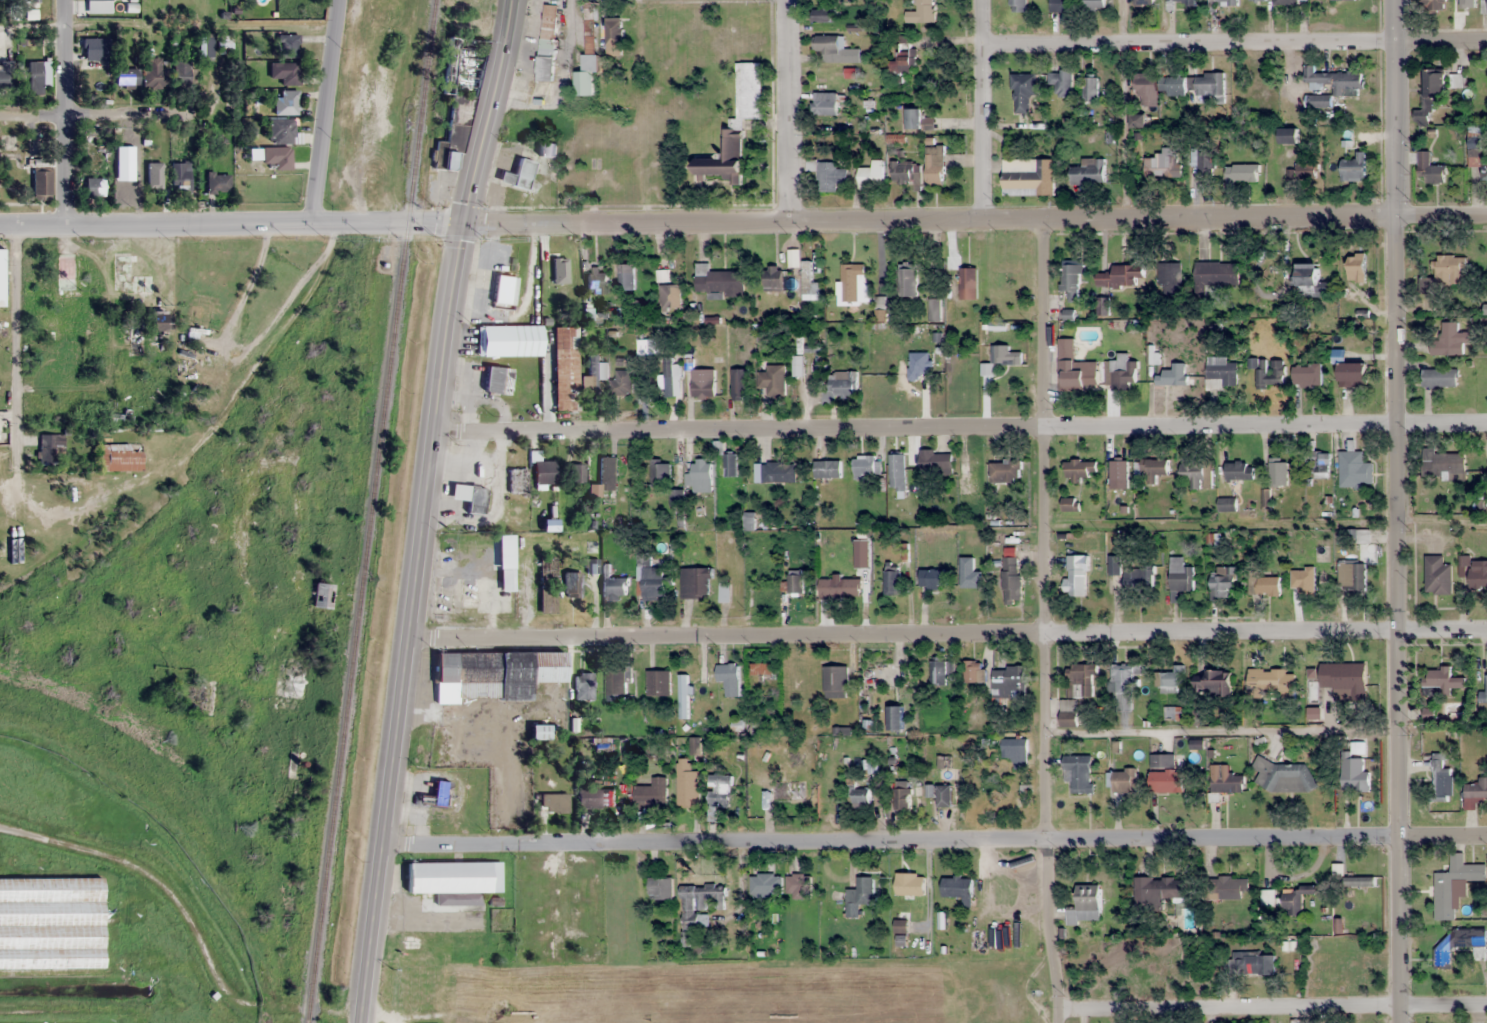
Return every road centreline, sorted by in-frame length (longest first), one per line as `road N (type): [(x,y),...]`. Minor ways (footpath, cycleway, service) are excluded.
road 1 (tertiary): [(345,226),(1486,217)]
road 2 (residential): [(1486,837),(380,845)]
road 3 (residential): [(1486,627),(407,639)]
road 4 (residential): [(1486,420),(435,432)]
road 5 (secondary): [(358,1022),(435,432),(511,0)]
road 6 (tertiary): [(1402,1022),(1395,0)]
road 7 (residential): [(1062,1022),(1046,837),(1042,220)]
road 8 (residential): [(1486,41),(980,43)]
road 9 (tertiary): [(0,228),(345,226)]
road 10 (residential): [(1062,1013),(1402,1007)]
road 11 (residential): [(23,468),(14,228)]
road 12 (residential): [(310,226),(338,0)]
road 13 (residential): [(66,227),(64,0)]
road 14 (residential): [(790,222),(787,0)]
road 15 (residential): [(983,221),(981,0)]
road 16 (residential): [(0,119),(206,122)]

